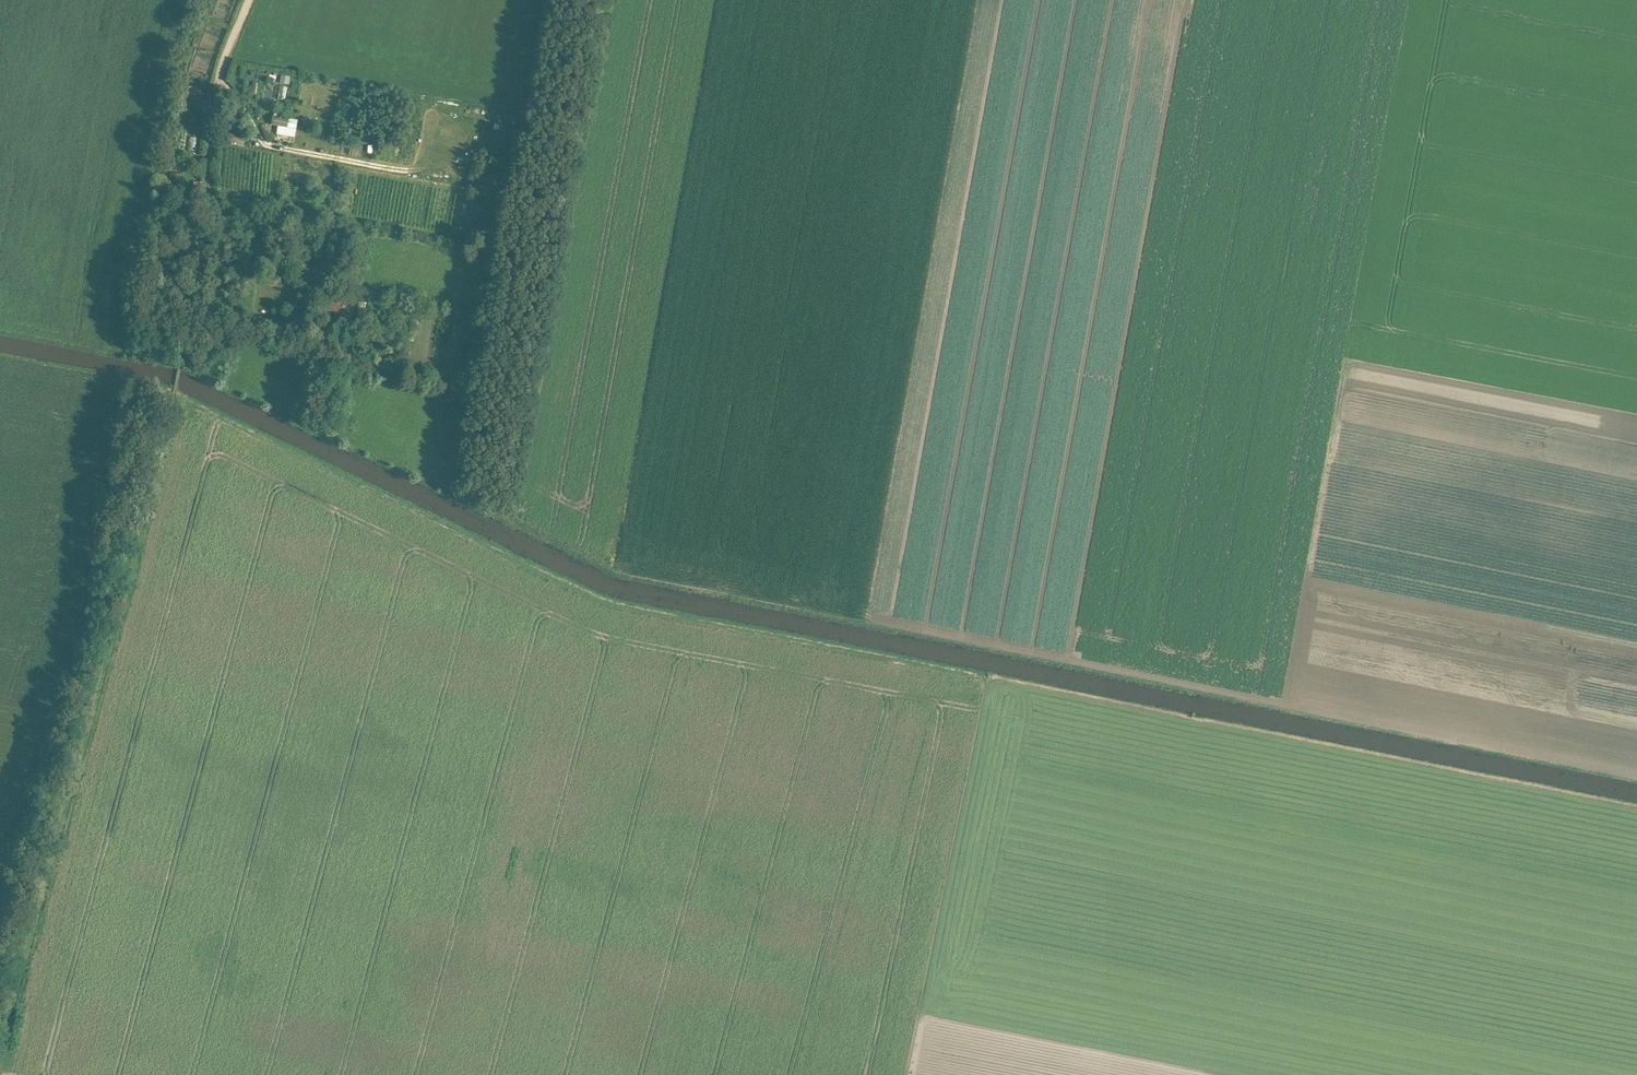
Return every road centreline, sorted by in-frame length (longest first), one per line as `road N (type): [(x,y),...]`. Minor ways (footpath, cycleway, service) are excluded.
road 1 (track): [(252,0),(219,86),(179,366)]

